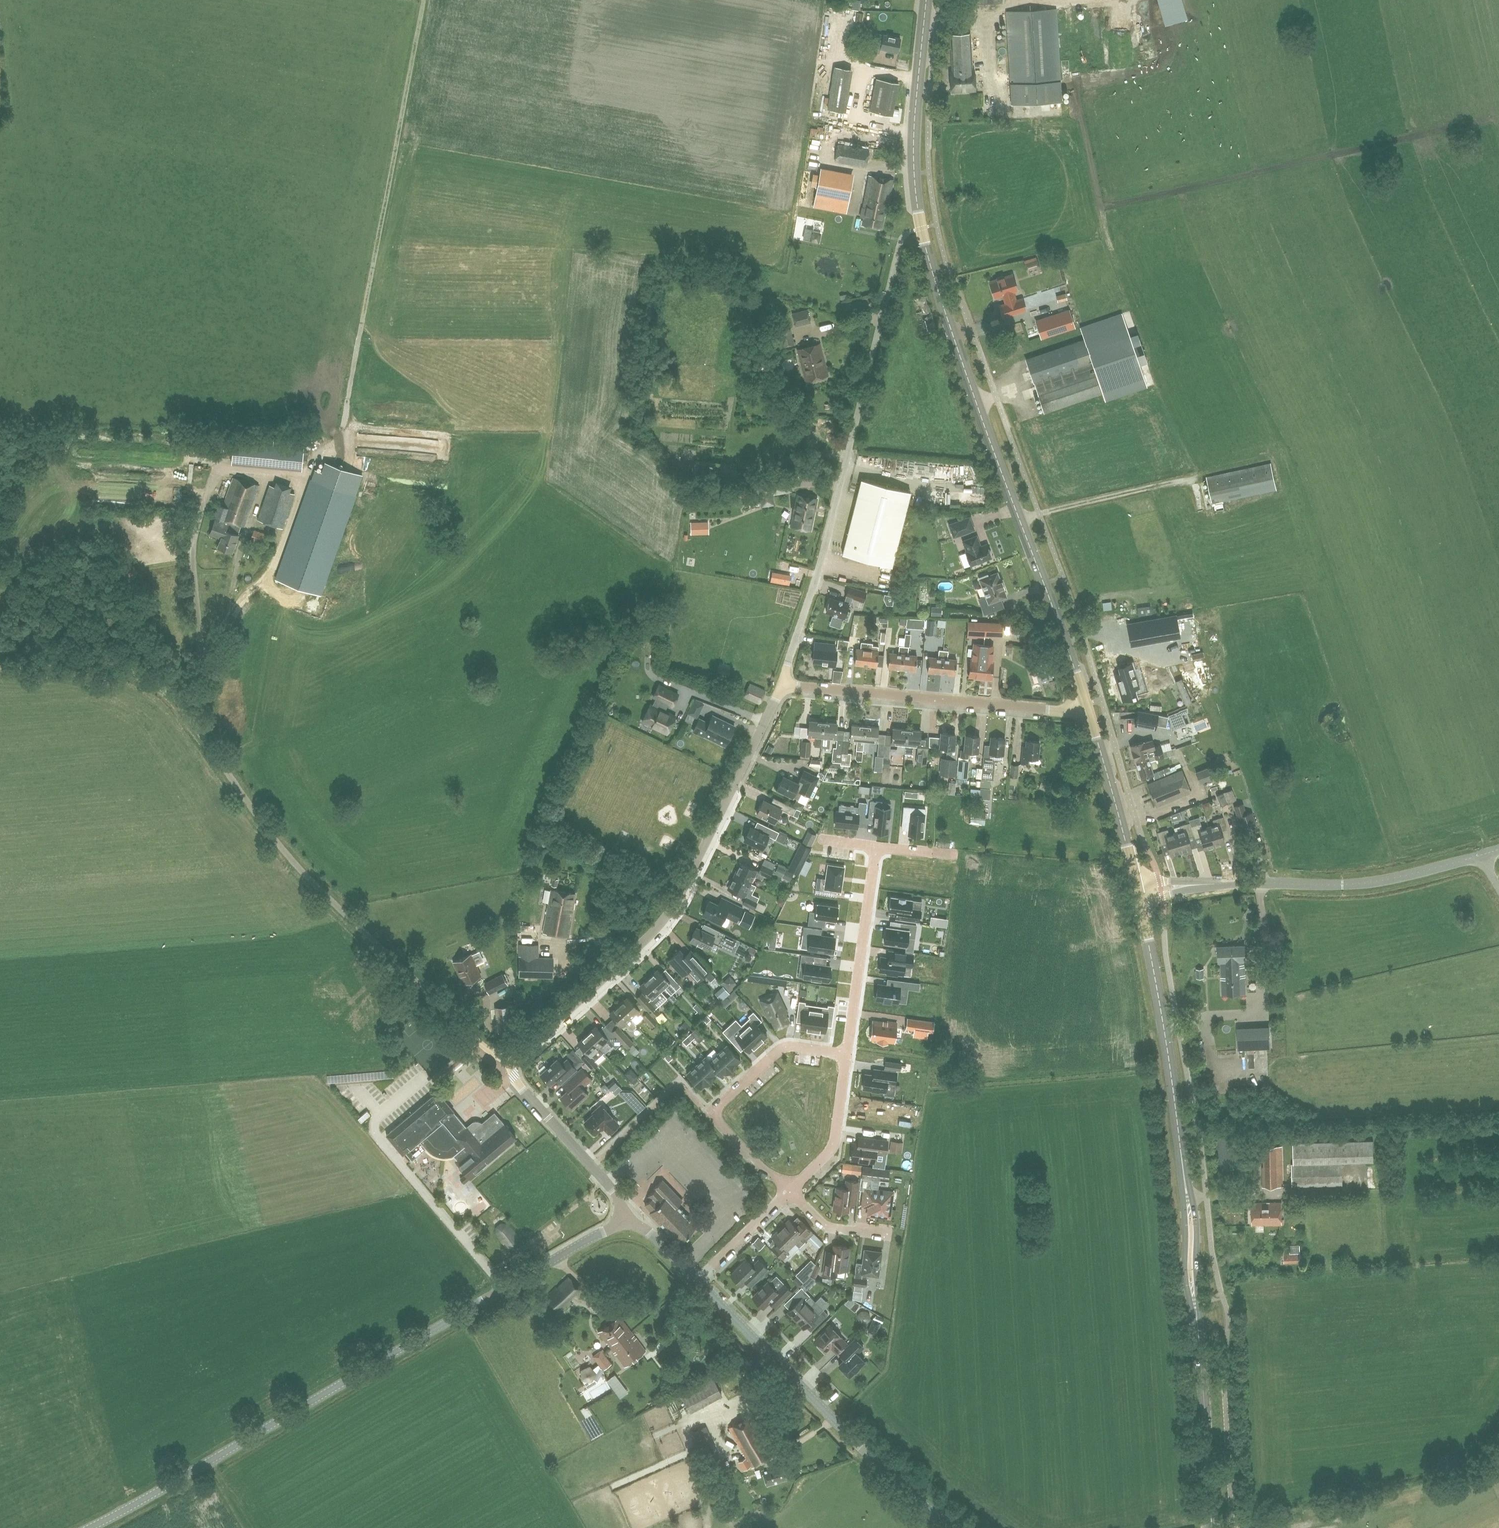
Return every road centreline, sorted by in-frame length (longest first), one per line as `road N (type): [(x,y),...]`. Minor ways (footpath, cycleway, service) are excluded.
road 1 (unclassified): [(510,1063),(483,1047),(286,855),(166,689),(139,673),(0,629)]
road 2 (secondary): [(1212,1527),(1190,1219),(1139,893)]
road 3 (tertiary): [(90,1527),(625,1223)]
road 4 (secondary): [(1086,705),(921,228)]
road 5 (residential): [(781,686),(898,254),(905,237),(921,228)]
road 6 (residential): [(510,1063),(665,920),(781,686)]
road 7 (tertiary): [(953,1527),(699,1281)]
road 8 (tertiary): [(1139,893),(1366,883),(1481,856)]
road 9 (residential): [(1086,705),(1045,710),(781,686)]
road 10 (residential): [(791,1190),(710,1111),(783,1048),(847,1054)]
road 11 (secondary): [(921,228),(915,108),(927,0)]
road 12 (residential): [(847,1054),(876,847)]
road 13 (unclassified): [(625,1223),(611,1189),(523,1091),(510,1063)]
road 14 (secondary): [(1139,893),(1086,705)]
road 15 (residential): [(791,1190),(831,1151),(847,1054)]
road 16 (residential): [(699,1281),(791,1190)]

